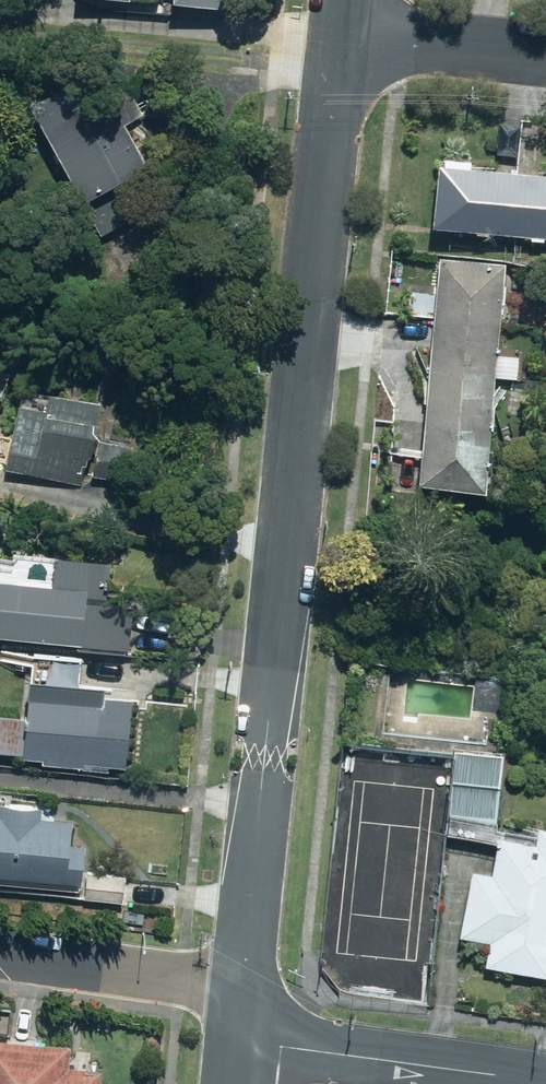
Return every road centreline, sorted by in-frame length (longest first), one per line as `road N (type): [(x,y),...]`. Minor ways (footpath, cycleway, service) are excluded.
road 1 (residential): [(245,986),(347,30)]
road 2 (residential): [(545,1082),(239,1042)]
road 3 (residential): [(245,986),(0,952)]
road 4 (residential): [(347,30),(545,53)]

